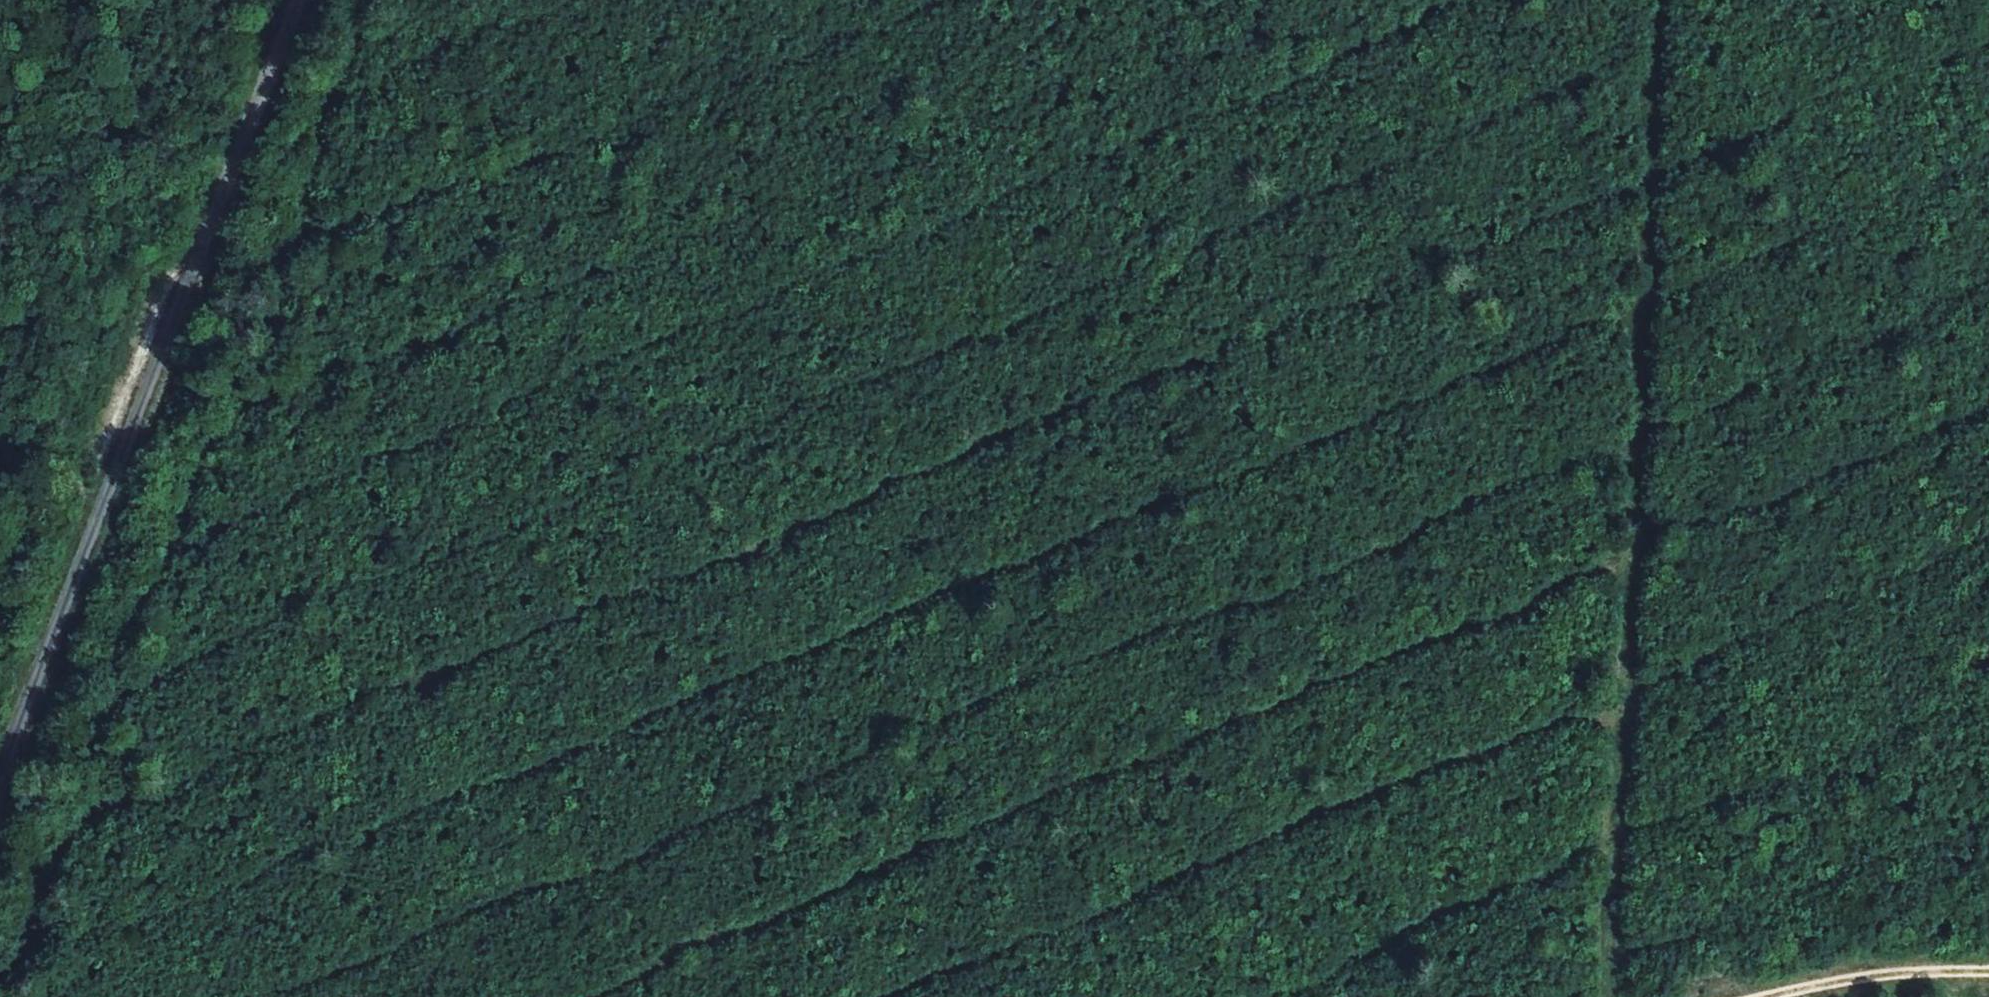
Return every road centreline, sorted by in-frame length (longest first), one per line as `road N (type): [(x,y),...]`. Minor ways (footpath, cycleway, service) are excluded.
road 1 (track): [(0,755),(287,0)]
road 2 (track): [(1949,970),(1763,996)]

